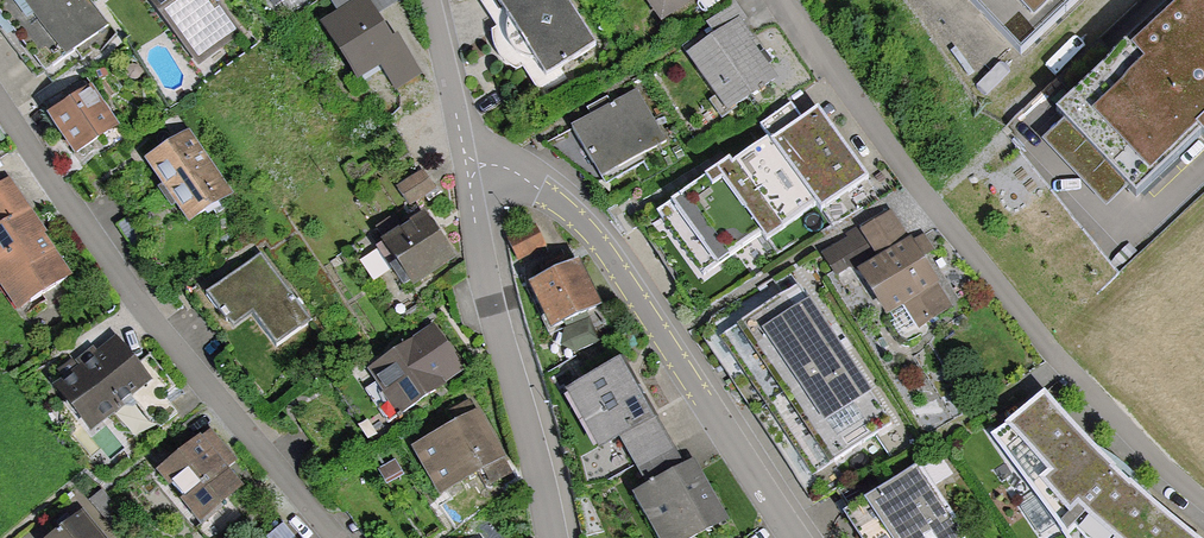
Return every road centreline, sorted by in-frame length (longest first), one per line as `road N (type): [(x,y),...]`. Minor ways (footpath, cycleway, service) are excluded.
road 1 (residential): [(787,0),(1025,319),(1143,447),(1203,499)]
road 2 (residential): [(0,103),(160,330),(334,537)]
road 3 (residential): [(467,168),(505,167),(583,224),(794,537)]
road 4 (residential): [(549,537),(467,168)]
road 5 (residential): [(467,168),(427,0)]

